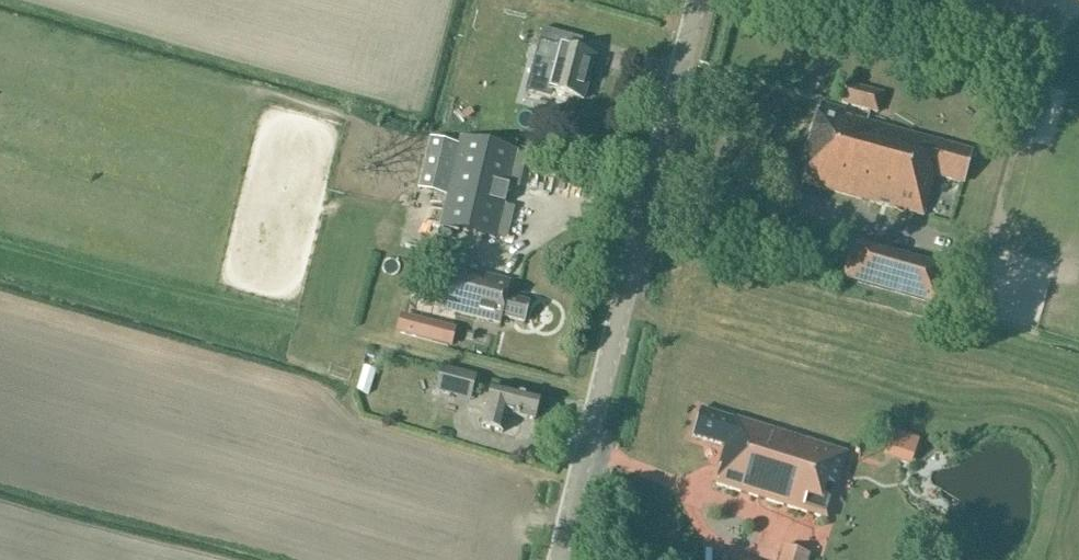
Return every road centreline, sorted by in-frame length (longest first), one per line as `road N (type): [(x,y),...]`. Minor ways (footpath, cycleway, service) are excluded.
road 1 (tertiary): [(563,559),(698,0)]

